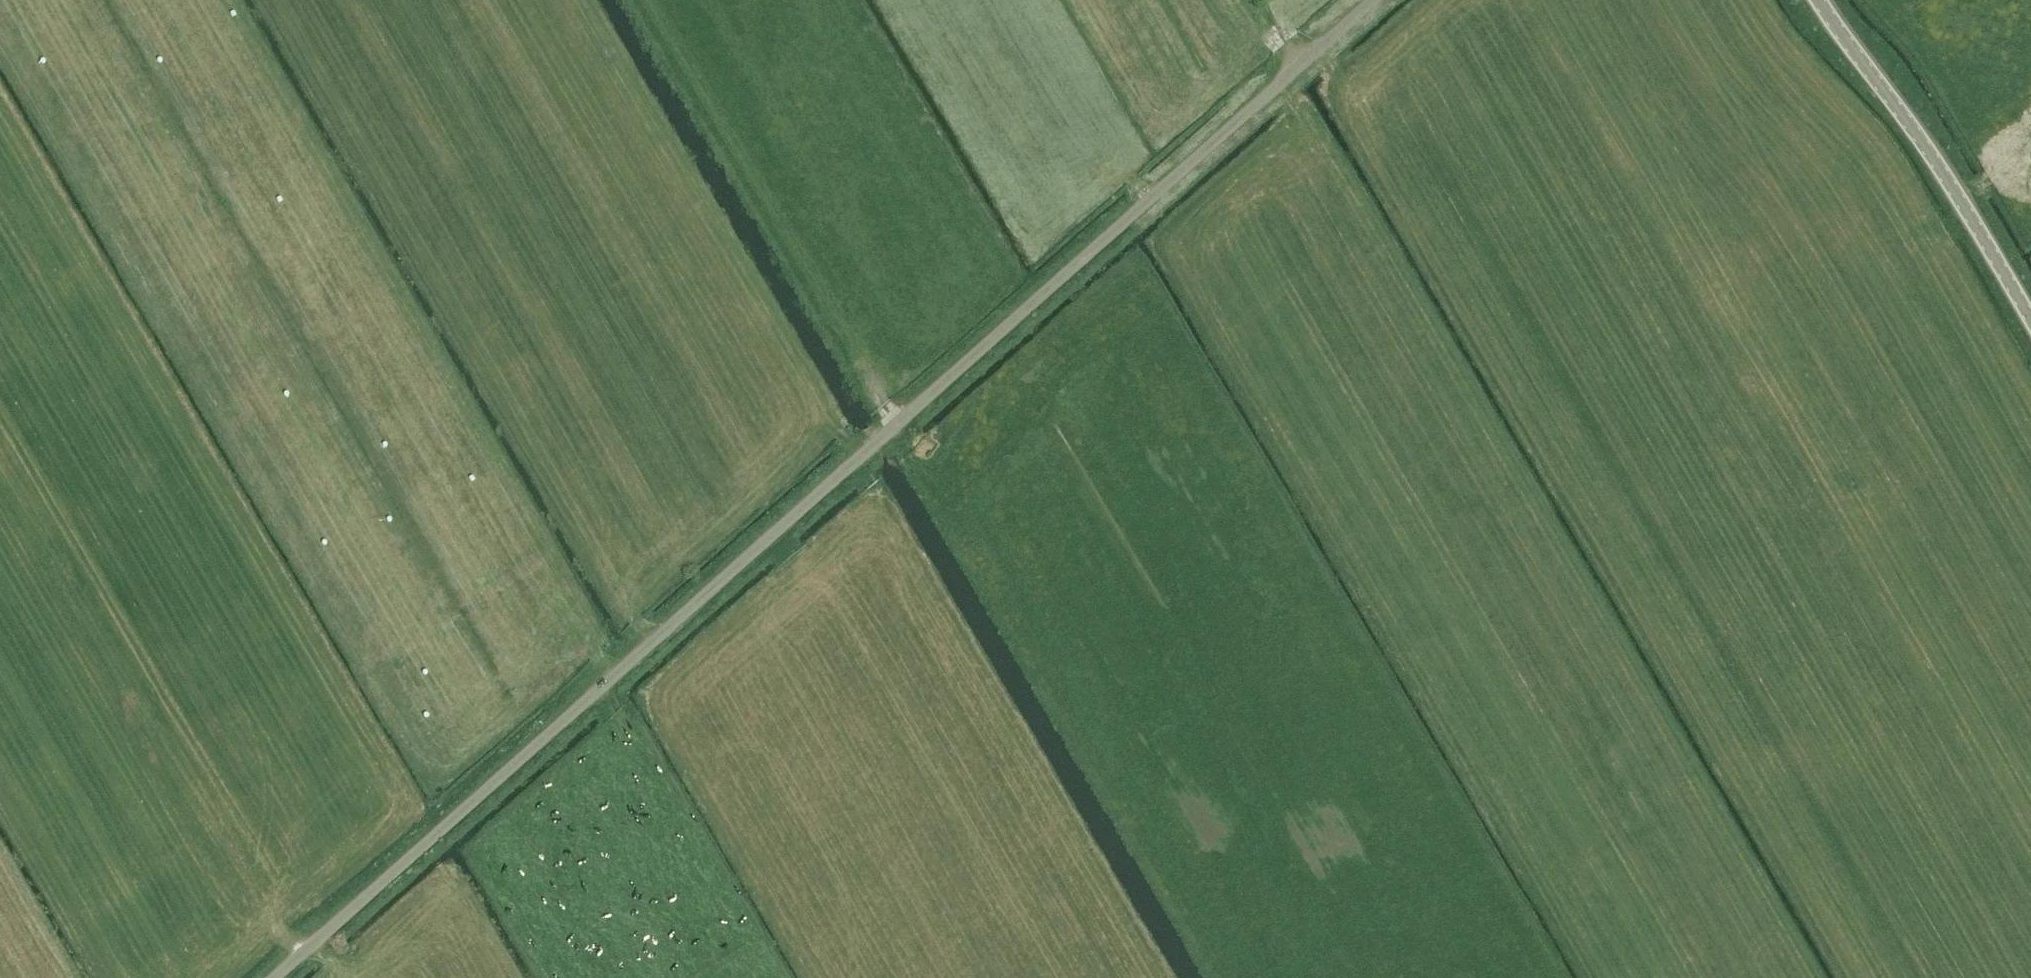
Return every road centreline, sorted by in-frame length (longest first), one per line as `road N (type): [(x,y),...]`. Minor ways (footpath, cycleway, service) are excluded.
road 1 (unclassified): [(275,977),(1373,0)]
road 2 (unclassified): [(2030,326),(1923,137),(1816,0)]

